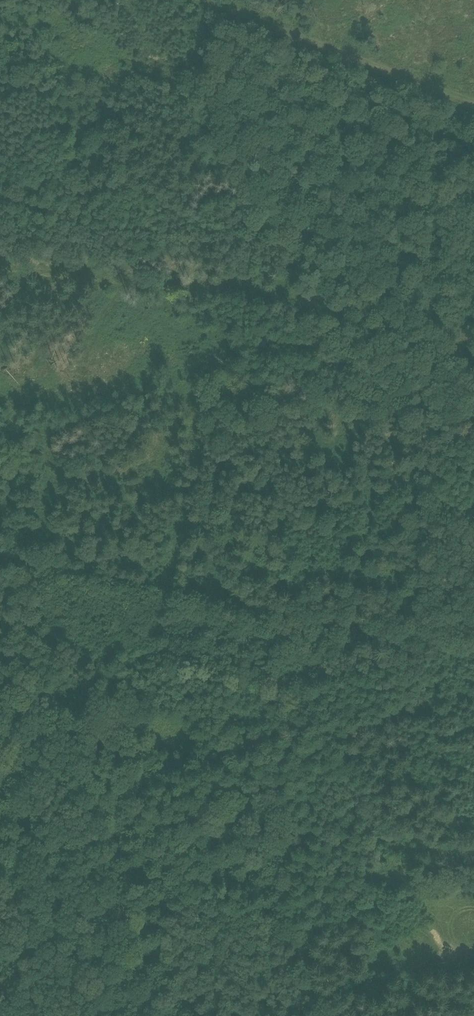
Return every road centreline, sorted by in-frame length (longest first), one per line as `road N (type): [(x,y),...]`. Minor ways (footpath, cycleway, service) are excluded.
road 1 (track): [(473,650),(0,559)]
road 2 (track): [(229,0),(473,94)]

